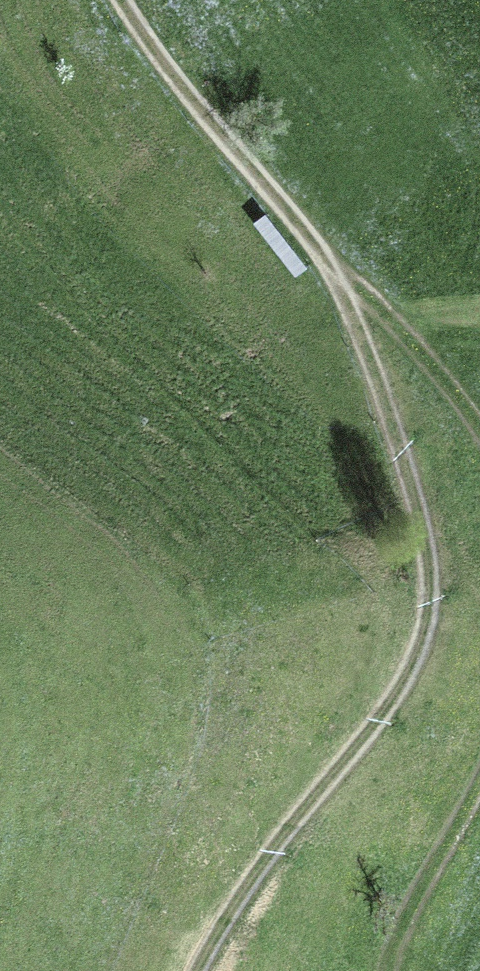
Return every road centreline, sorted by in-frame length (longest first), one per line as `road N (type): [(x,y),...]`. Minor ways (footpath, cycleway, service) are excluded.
road 1 (track): [(197,970),(263,856),(370,728),(421,640),(428,572),(414,476),(360,323),(310,237),(165,68),(124,0)]
road 2 (track): [(310,237),(384,304),(479,428)]
road 3 (track): [(479,782),(407,919),(391,970)]

